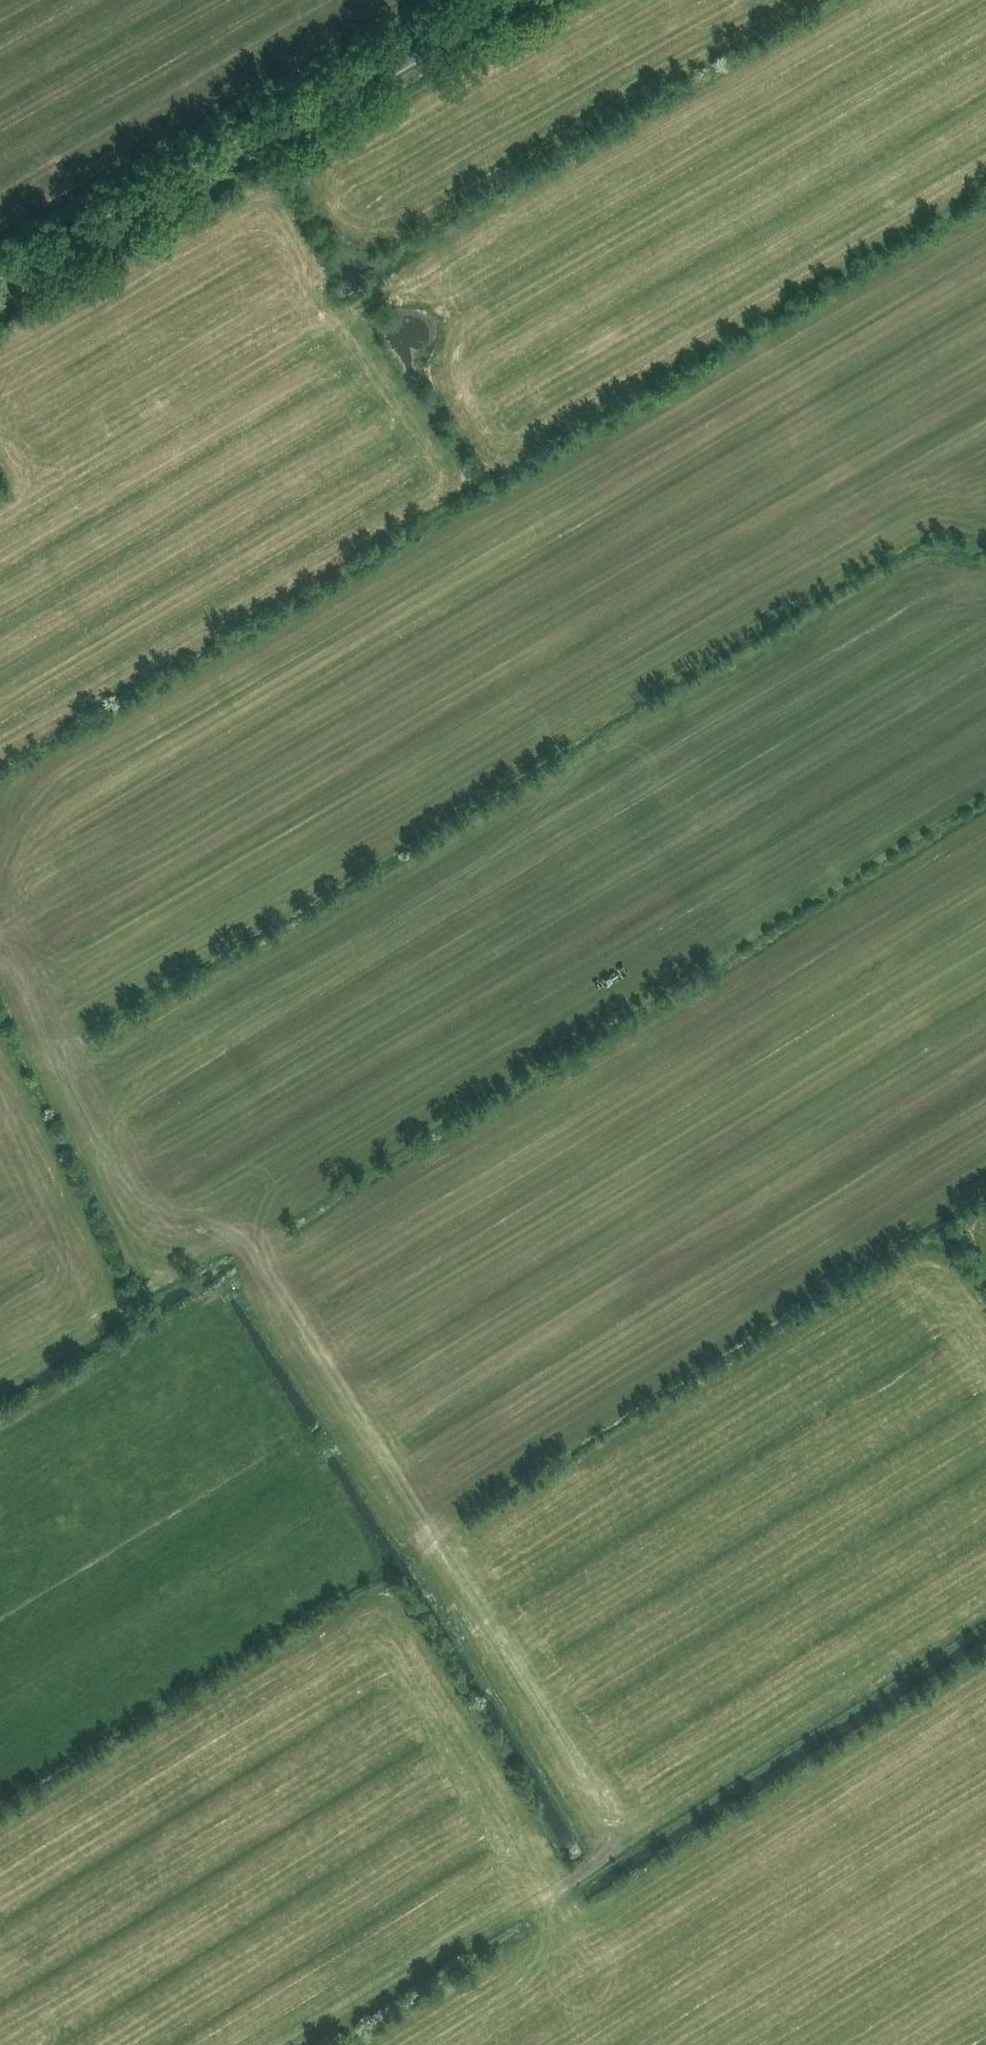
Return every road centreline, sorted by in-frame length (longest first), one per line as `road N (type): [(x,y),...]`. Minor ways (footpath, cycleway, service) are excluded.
road 1 (tertiary): [(0,298),(516,0)]

